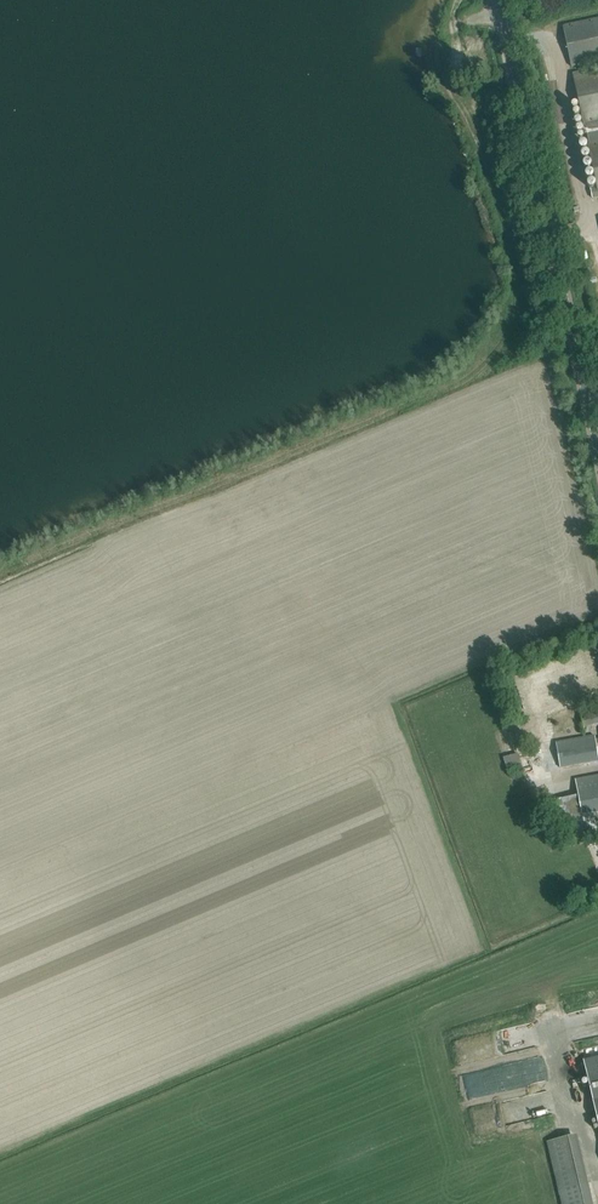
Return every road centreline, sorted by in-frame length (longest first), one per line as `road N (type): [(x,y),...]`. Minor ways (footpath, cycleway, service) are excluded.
road 1 (tertiary): [(597,447),(499,0)]

